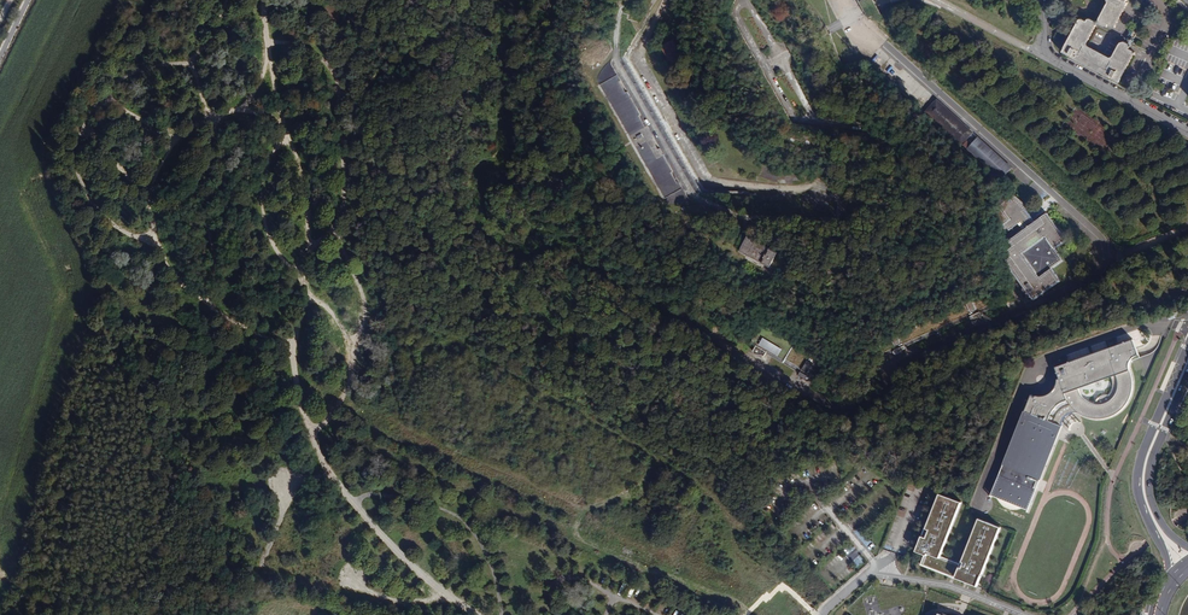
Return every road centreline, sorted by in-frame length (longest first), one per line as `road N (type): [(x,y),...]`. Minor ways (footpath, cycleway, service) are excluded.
road 1 (unknown): [(759,237),(747,226),(760,194),(816,200),(821,192),(699,170),(636,54),(664,0)]
road 2 (secondary): [(1187,344),(1139,466),(1139,496),(1164,553),(1167,588)]
road 3 (unknown): [(878,143),(858,128),(806,115),(744,10),(748,0)]
road 4 (unknown): [(625,0),(618,55),(688,181)]
road 5 (secondary): [(1187,546),(1159,518),(1148,482),(1187,373)]
road 6 (unclassified): [(1187,132),(1045,56)]
road 7 (unclassified): [(1045,56),(935,0)]

